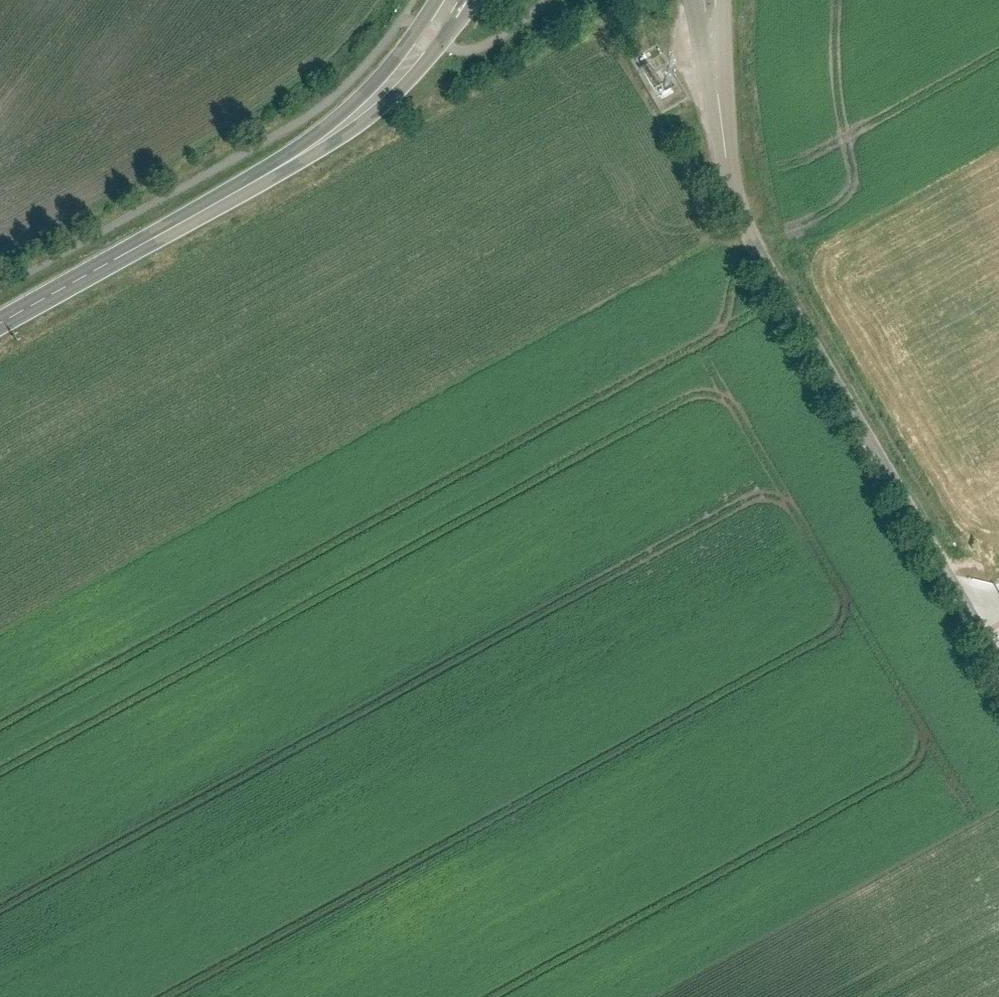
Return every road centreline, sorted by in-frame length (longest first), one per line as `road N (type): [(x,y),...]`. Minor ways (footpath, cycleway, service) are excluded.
road 1 (unclassified): [(714,0),(739,211),(998,663)]
road 2 (secondary): [(0,322),(316,144),(405,72),(431,36)]

